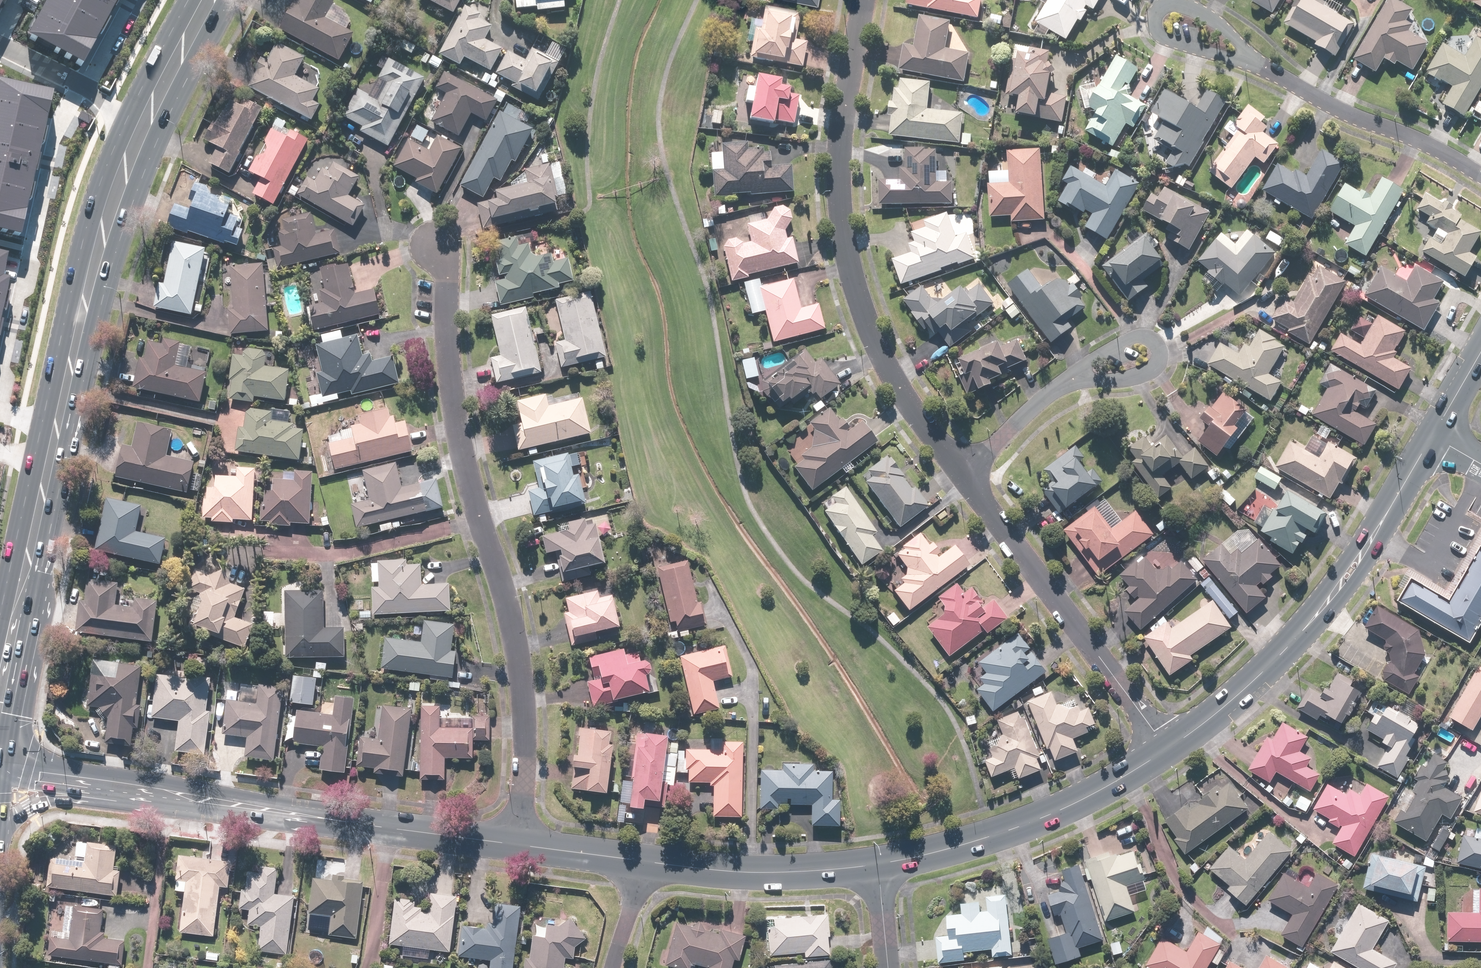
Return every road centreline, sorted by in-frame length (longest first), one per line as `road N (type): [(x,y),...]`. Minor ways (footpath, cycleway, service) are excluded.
road 1 (residential): [(521,842),(513,635),(458,438),(438,248)]
road 2 (residential): [(961,475),(900,394),(851,281),(841,216),(843,126),(866,0)]
road 3 (secondary): [(1161,753),(1239,695),(1302,632),(1363,553),(1432,435)]
road 4 (secondary): [(140,790),(521,842)]
road 5 (residential): [(85,80),(54,155),(0,414)]
road 6 (residential): [(1161,753),(961,475)]
road 7 (secondary): [(151,114),(93,231),(55,425)]
road 8 (secondary): [(879,863),(1054,814),(1161,753)]
road 9 (secondary): [(55,425),(0,719)]
road 10 (residential): [(1480,176),(1266,69)]
road 11 (secondary): [(644,860),(797,871),(879,863)]
road 12 (residential): [(1266,69),(1159,36),(1155,18),(1168,2),(1180,4),(1234,37)]
road 13 (residential): [(1067,381),(1134,336),(1157,346),(1157,362),(1143,376),(1081,379)]
road 14 (secondary): [(140,790),(28,806),(0,831)]
road 15 (secondary): [(0,768),(140,790)]
road 16 (residential): [(961,475),(1067,381)]
road 17 (secondary): [(210,0),(151,114)]
road 18 (secondary): [(521,842),(644,860)]

